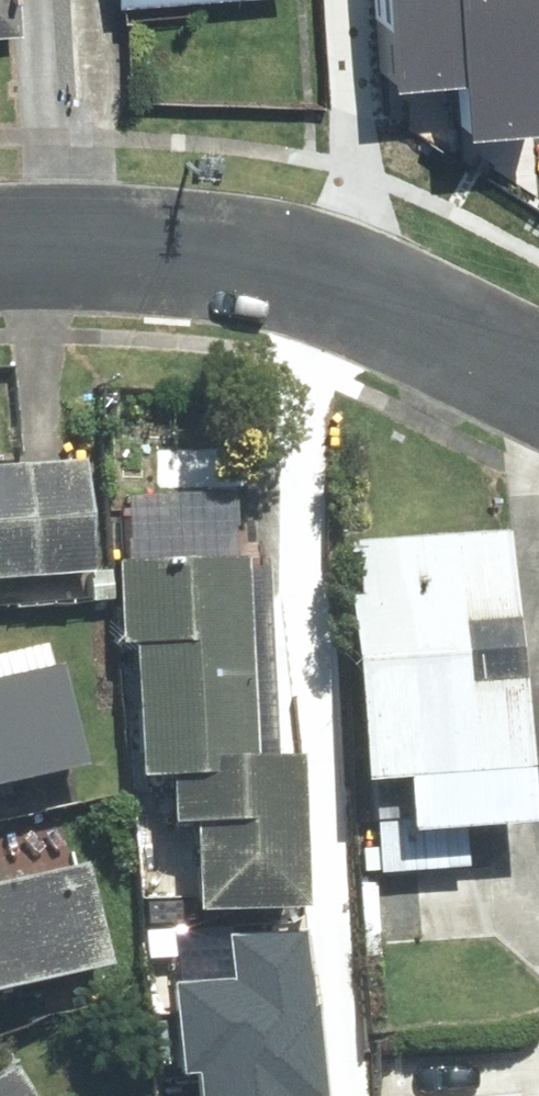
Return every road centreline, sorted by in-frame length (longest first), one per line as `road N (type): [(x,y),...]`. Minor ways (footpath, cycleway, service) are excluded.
road 1 (residential): [(0,246),(101,247),(295,282),(538,381)]

